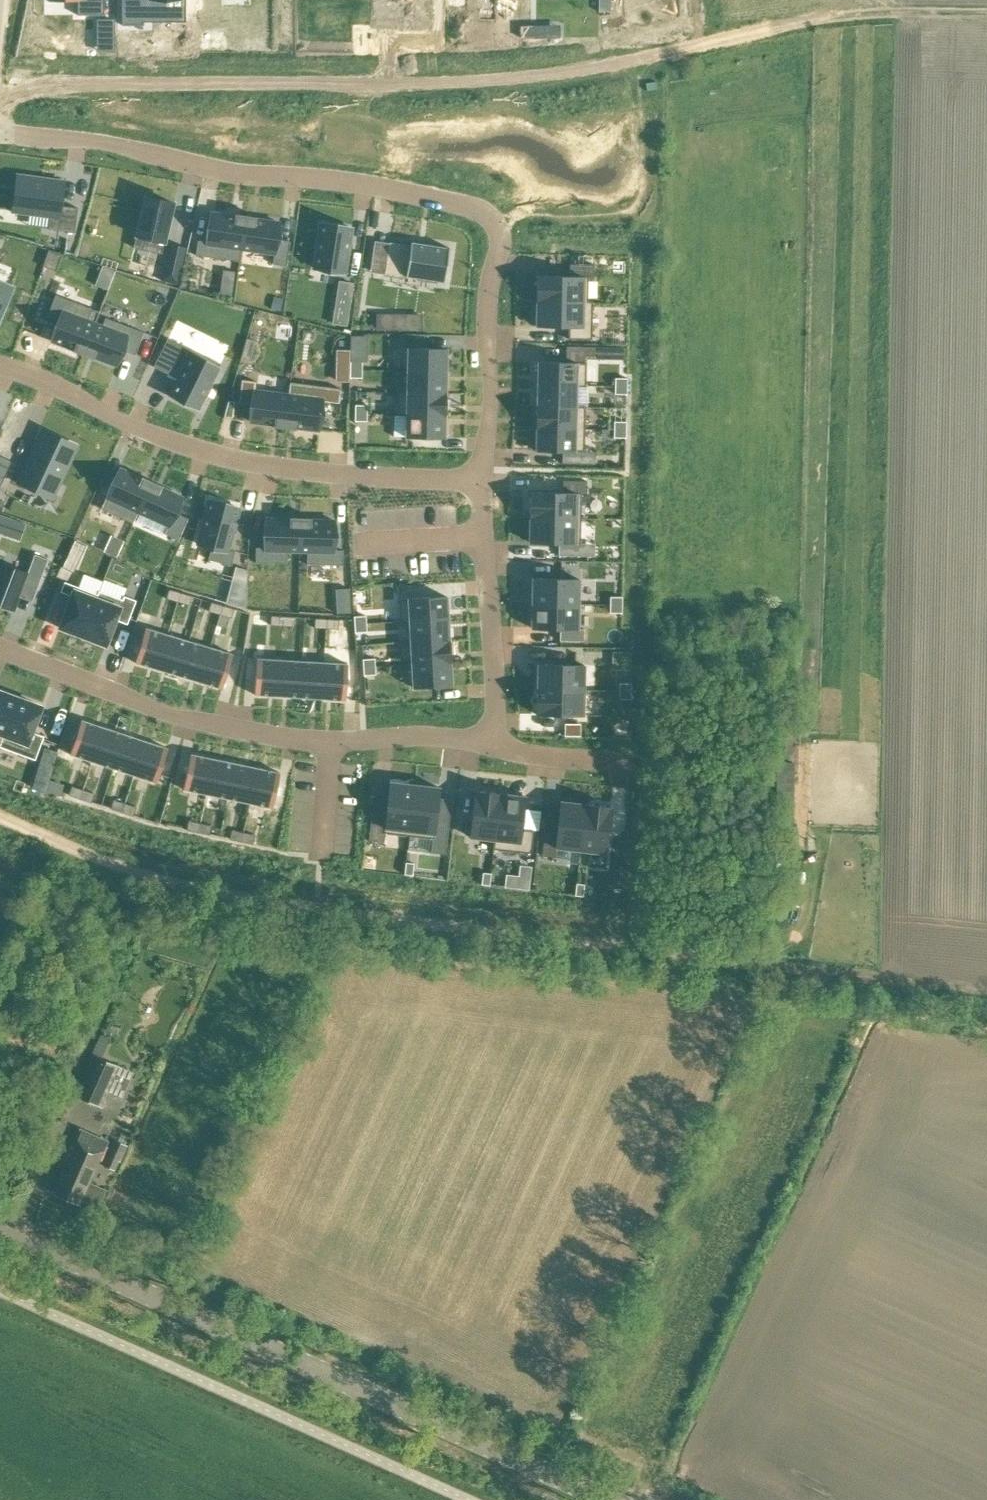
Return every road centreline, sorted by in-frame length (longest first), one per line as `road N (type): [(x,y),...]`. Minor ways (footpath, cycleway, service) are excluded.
road 1 (track): [(986,995),(225,892),(109,864),(0,819)]
road 2 (track): [(0,91),(548,76),(837,16),(986,11)]
road 3 (residential): [(480,481),(490,408),(489,291),(499,238),(486,215),(380,186),(231,173),(109,143),(0,132)]
road 4 (tertiary): [(608,1499),(0,1228)]
road 5 (residential): [(0,649),(150,706),(254,735),(489,745)]
road 6 (residential): [(480,481),(241,461),(142,431),(0,365)]
road 7 (residential): [(489,745),(496,707),(480,481)]
road 8 (residential): [(489,745),(626,762)]

